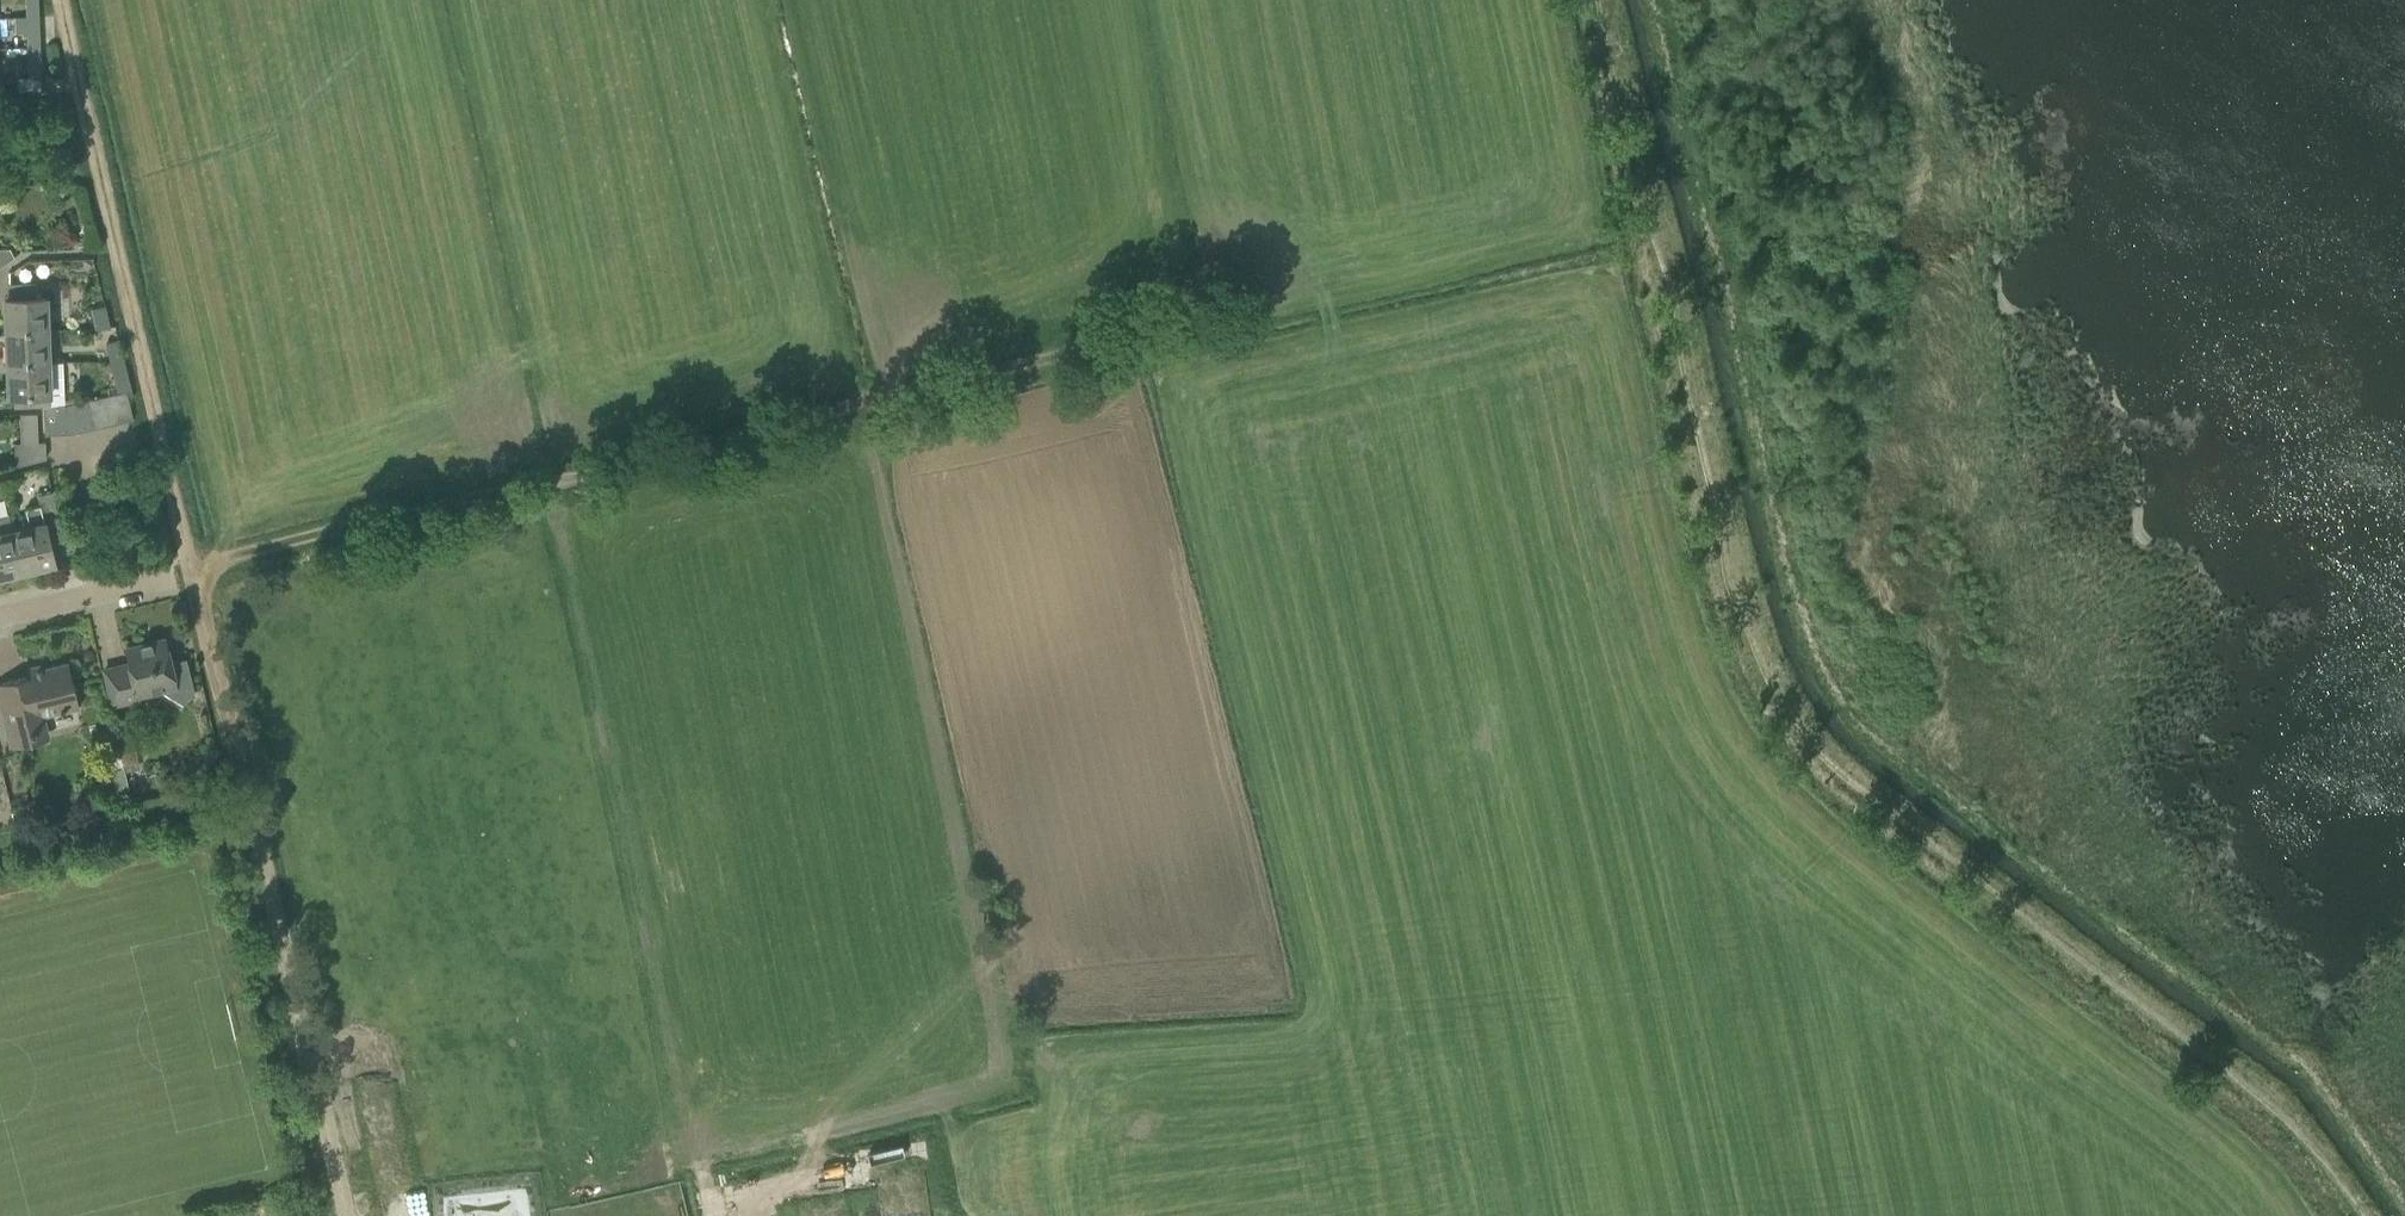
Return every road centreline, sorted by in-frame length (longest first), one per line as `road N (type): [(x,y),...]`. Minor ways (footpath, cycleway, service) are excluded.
road 1 (track): [(1278,306),(189,566)]
road 2 (track): [(1750,641),(1835,761),(2299,1126),(2371,1215)]
road 3 (track): [(347,1215),(189,566)]
road 4 (track): [(189,566),(58,0)]
road 5 (residential): [(175,573),(0,615)]

